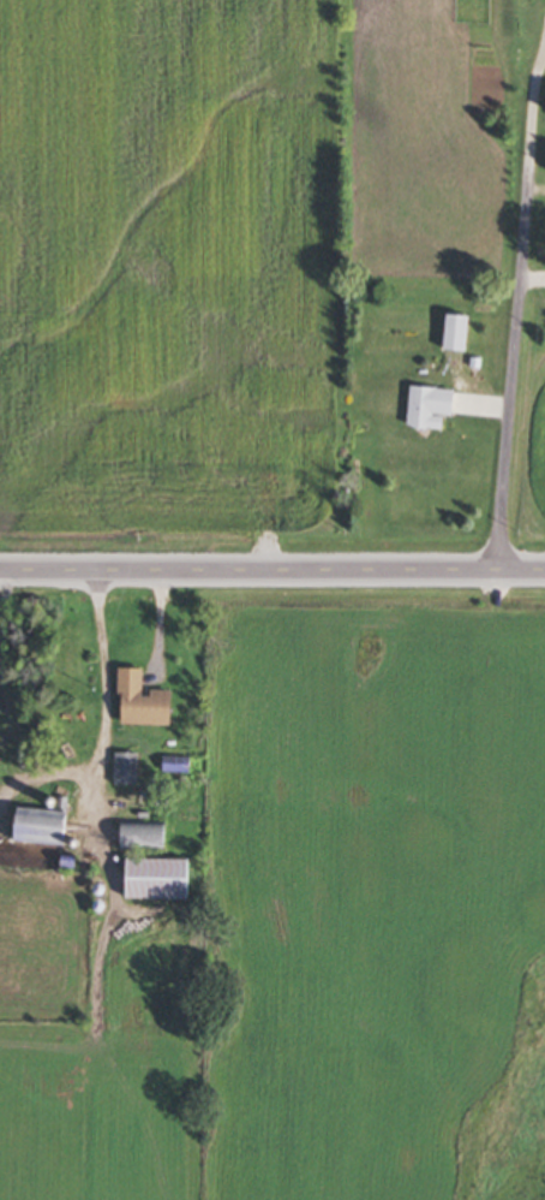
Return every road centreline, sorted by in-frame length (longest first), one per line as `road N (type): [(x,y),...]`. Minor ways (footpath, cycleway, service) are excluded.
road 1 (secondary): [(544,568),(0,565)]
road 2 (residential): [(501,568),(532,177)]

